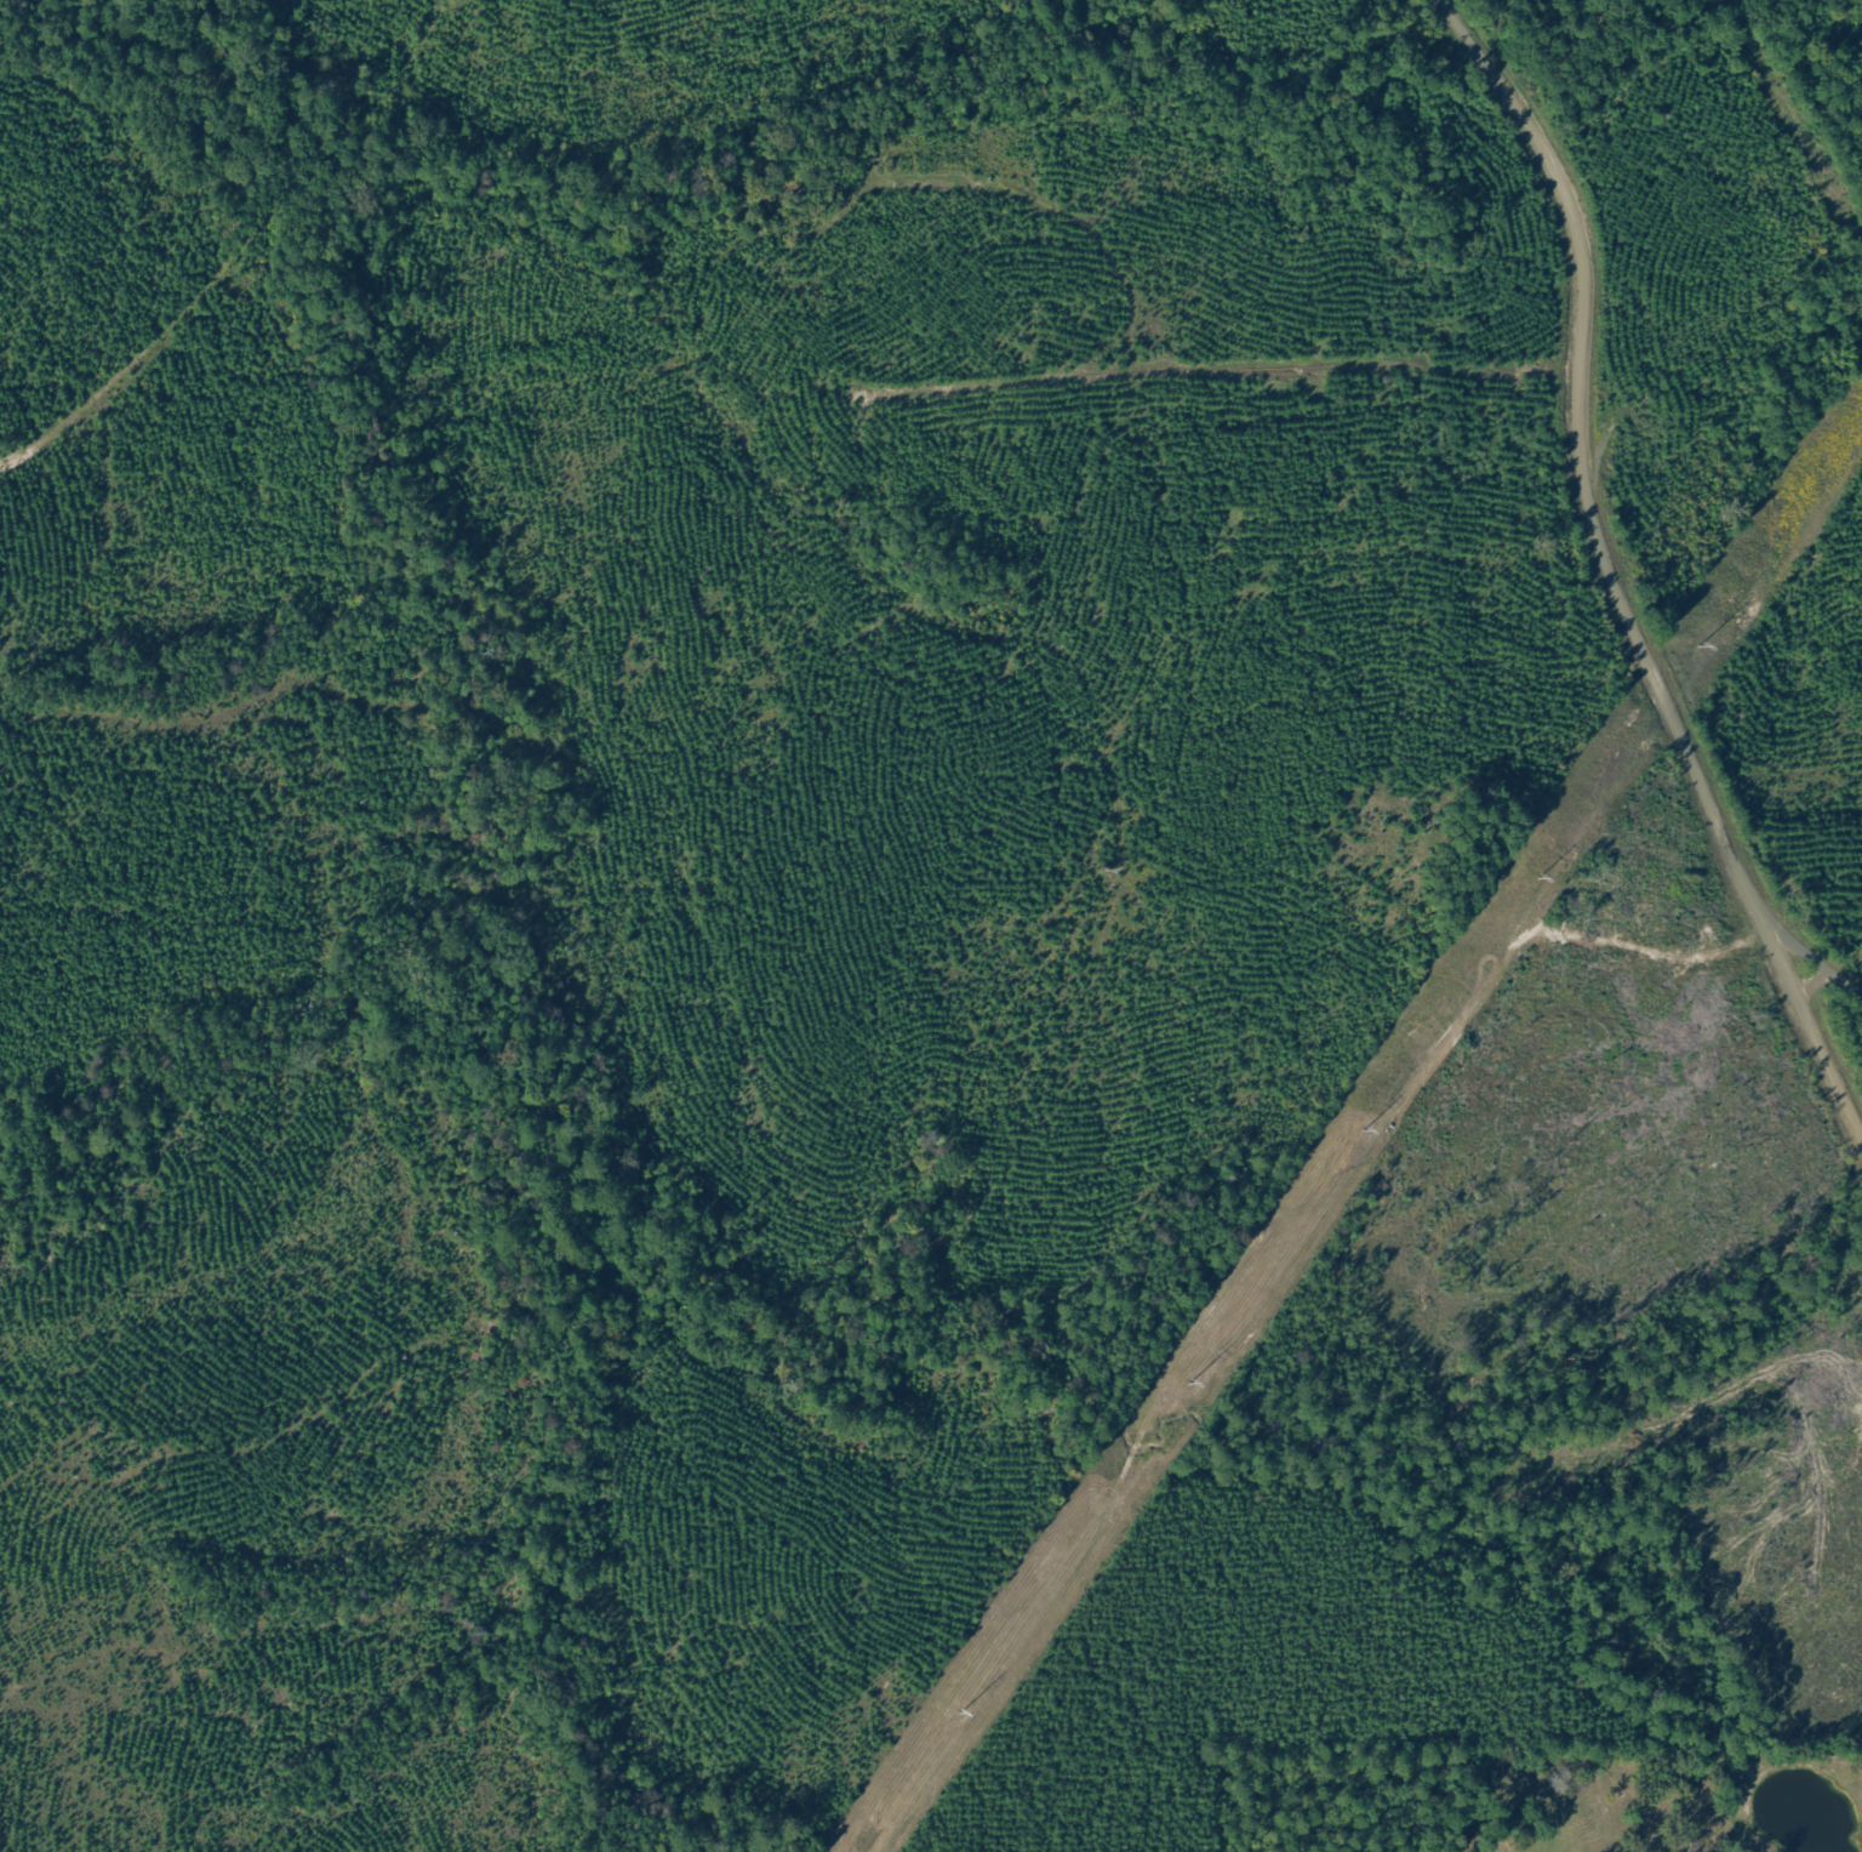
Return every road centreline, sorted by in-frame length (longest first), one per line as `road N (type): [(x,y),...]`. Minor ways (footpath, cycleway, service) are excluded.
road 1 (residential): [(1437,0),(1540,149),(1569,207),(1581,312),(1584,491),(1622,617),(1861,1139)]

